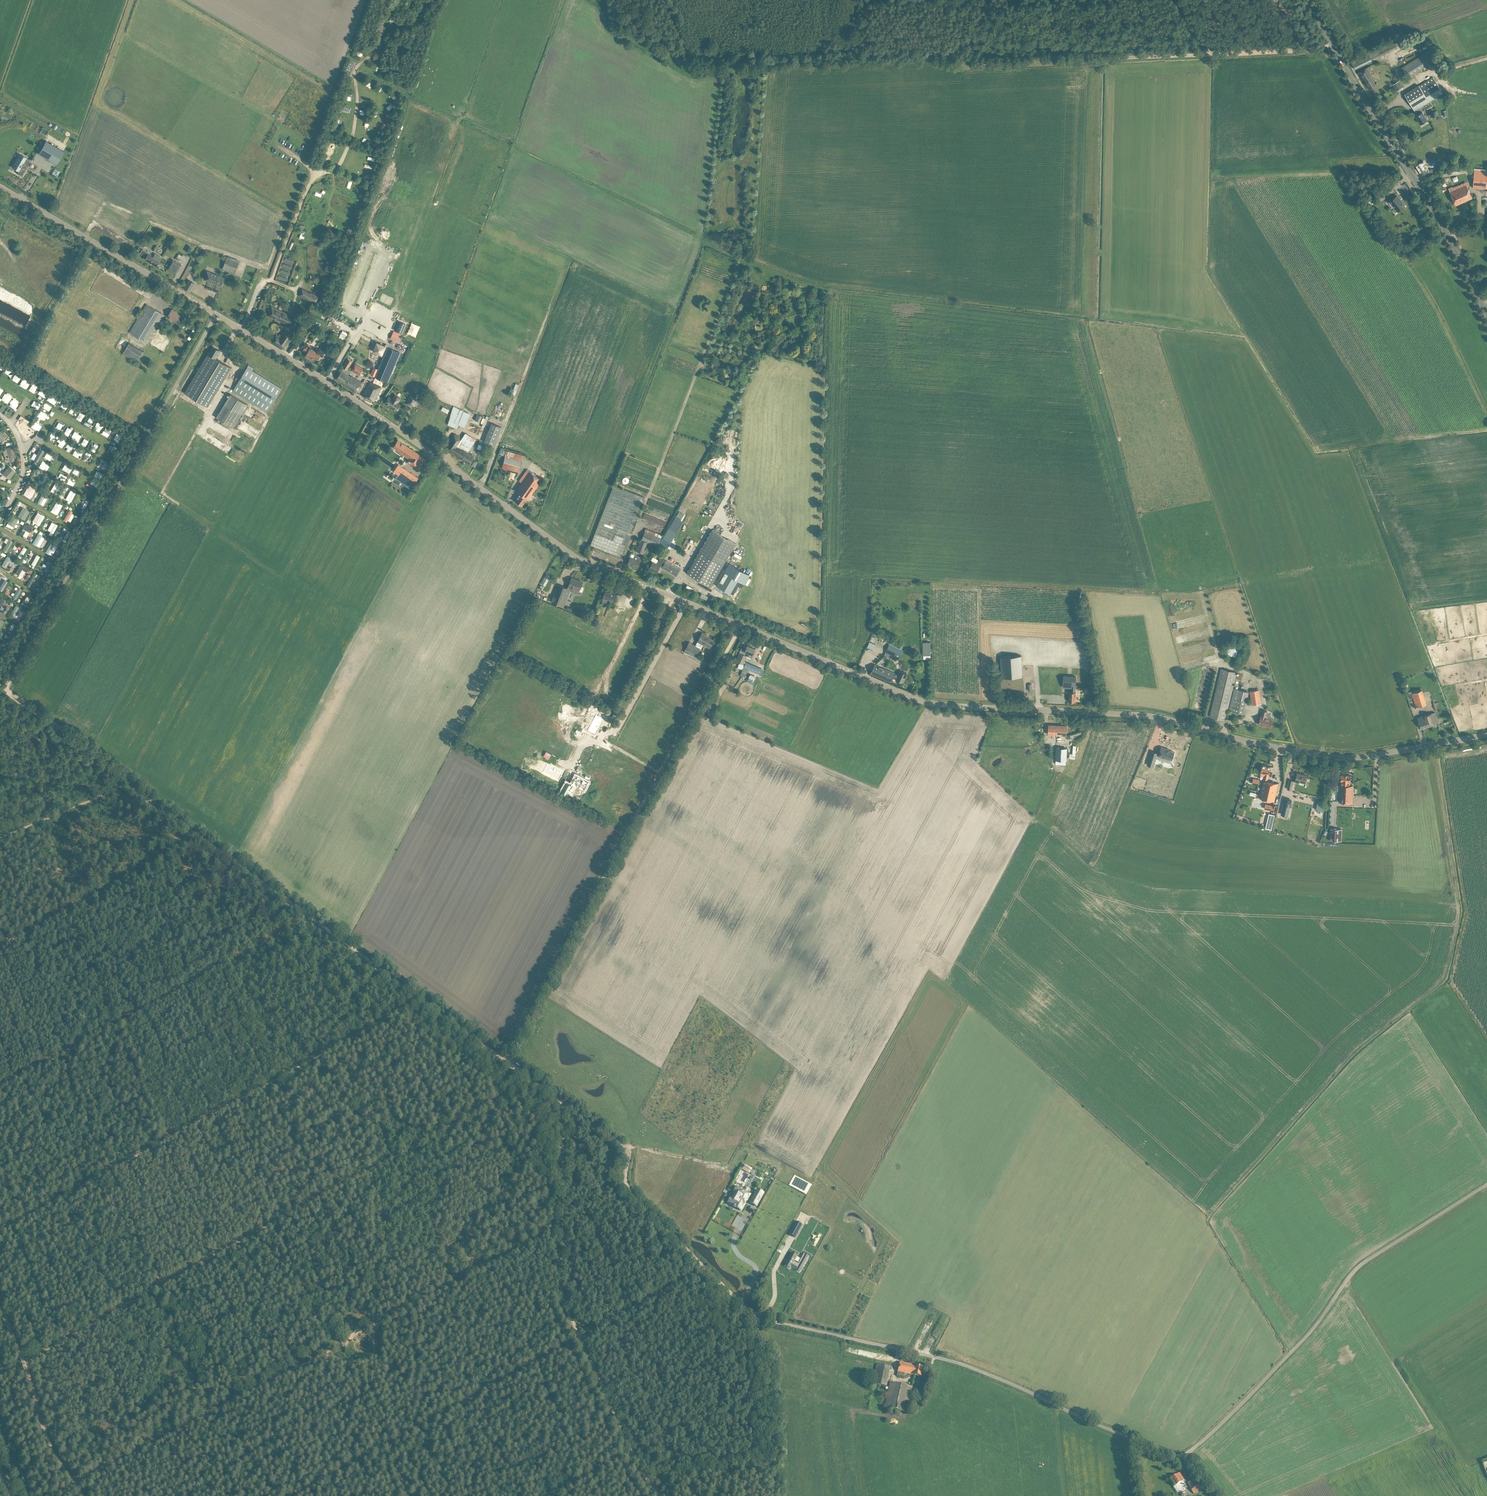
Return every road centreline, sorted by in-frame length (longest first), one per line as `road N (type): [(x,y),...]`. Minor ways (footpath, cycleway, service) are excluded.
road 1 (unclassified): [(1486,736),(1343,758),(1153,715),(928,702),(584,563),(372,411),(216,313)]
road 2 (track): [(5,688),(623,1146),(628,1187),(720,1285)]
road 3 (unclassified): [(720,1285),(761,1317),(945,1360),(1178,1456),(1239,1407),(1364,1263),(1486,1185)]
road 4 (track): [(562,1230),(435,1289),(96,1474)]
road 5 (unclassified): [(5,688),(216,313)]
road 6 (secondary): [(1486,320),(1443,226),(1307,0)]
road 7 (track): [(1327,48),(964,66)]
road 8 (track): [(291,923),(0,1087)]
road 9 (track): [(569,1344),(295,1495)]
road 10 (track): [(503,1064),(629,831)]
road 11 (unclassified): [(216,313),(0,187)]
road 12 (track): [(737,623),(629,831)]
road 13 (track): [(659,1495),(561,1290)]
road 14 (track): [(0,947),(184,844)]
road 15 (track): [(241,329),(258,288),(272,280),(311,181),(332,171)]
road 16 (track): [(148,1150),(0,1231)]
road 17 (track): [(723,71),(687,70),(610,28),(604,0)]
road 18 (track): [(580,1338),(705,1264)]

